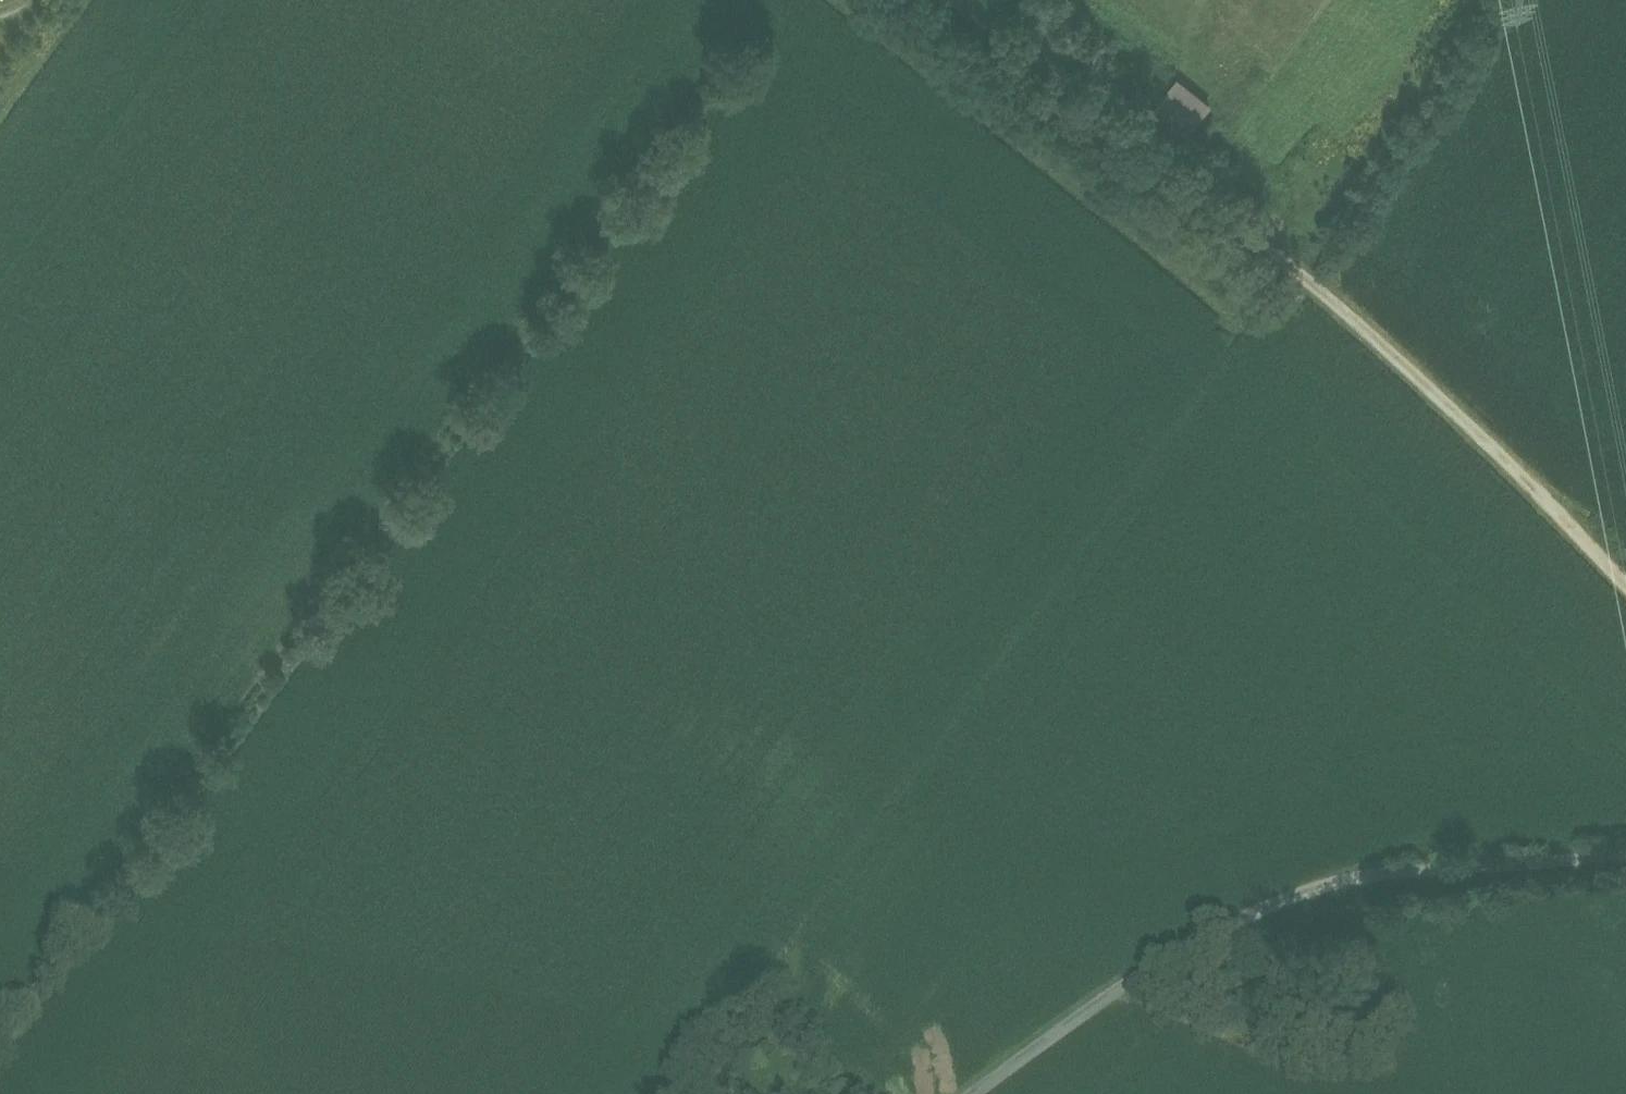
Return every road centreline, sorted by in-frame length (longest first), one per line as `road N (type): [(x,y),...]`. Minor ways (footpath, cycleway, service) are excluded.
road 1 (track): [(960,0),(1286,262),(1625,583)]
road 2 (unclassified): [(1625,842),(1409,856),(1283,887),(1178,941),(958,1093)]

